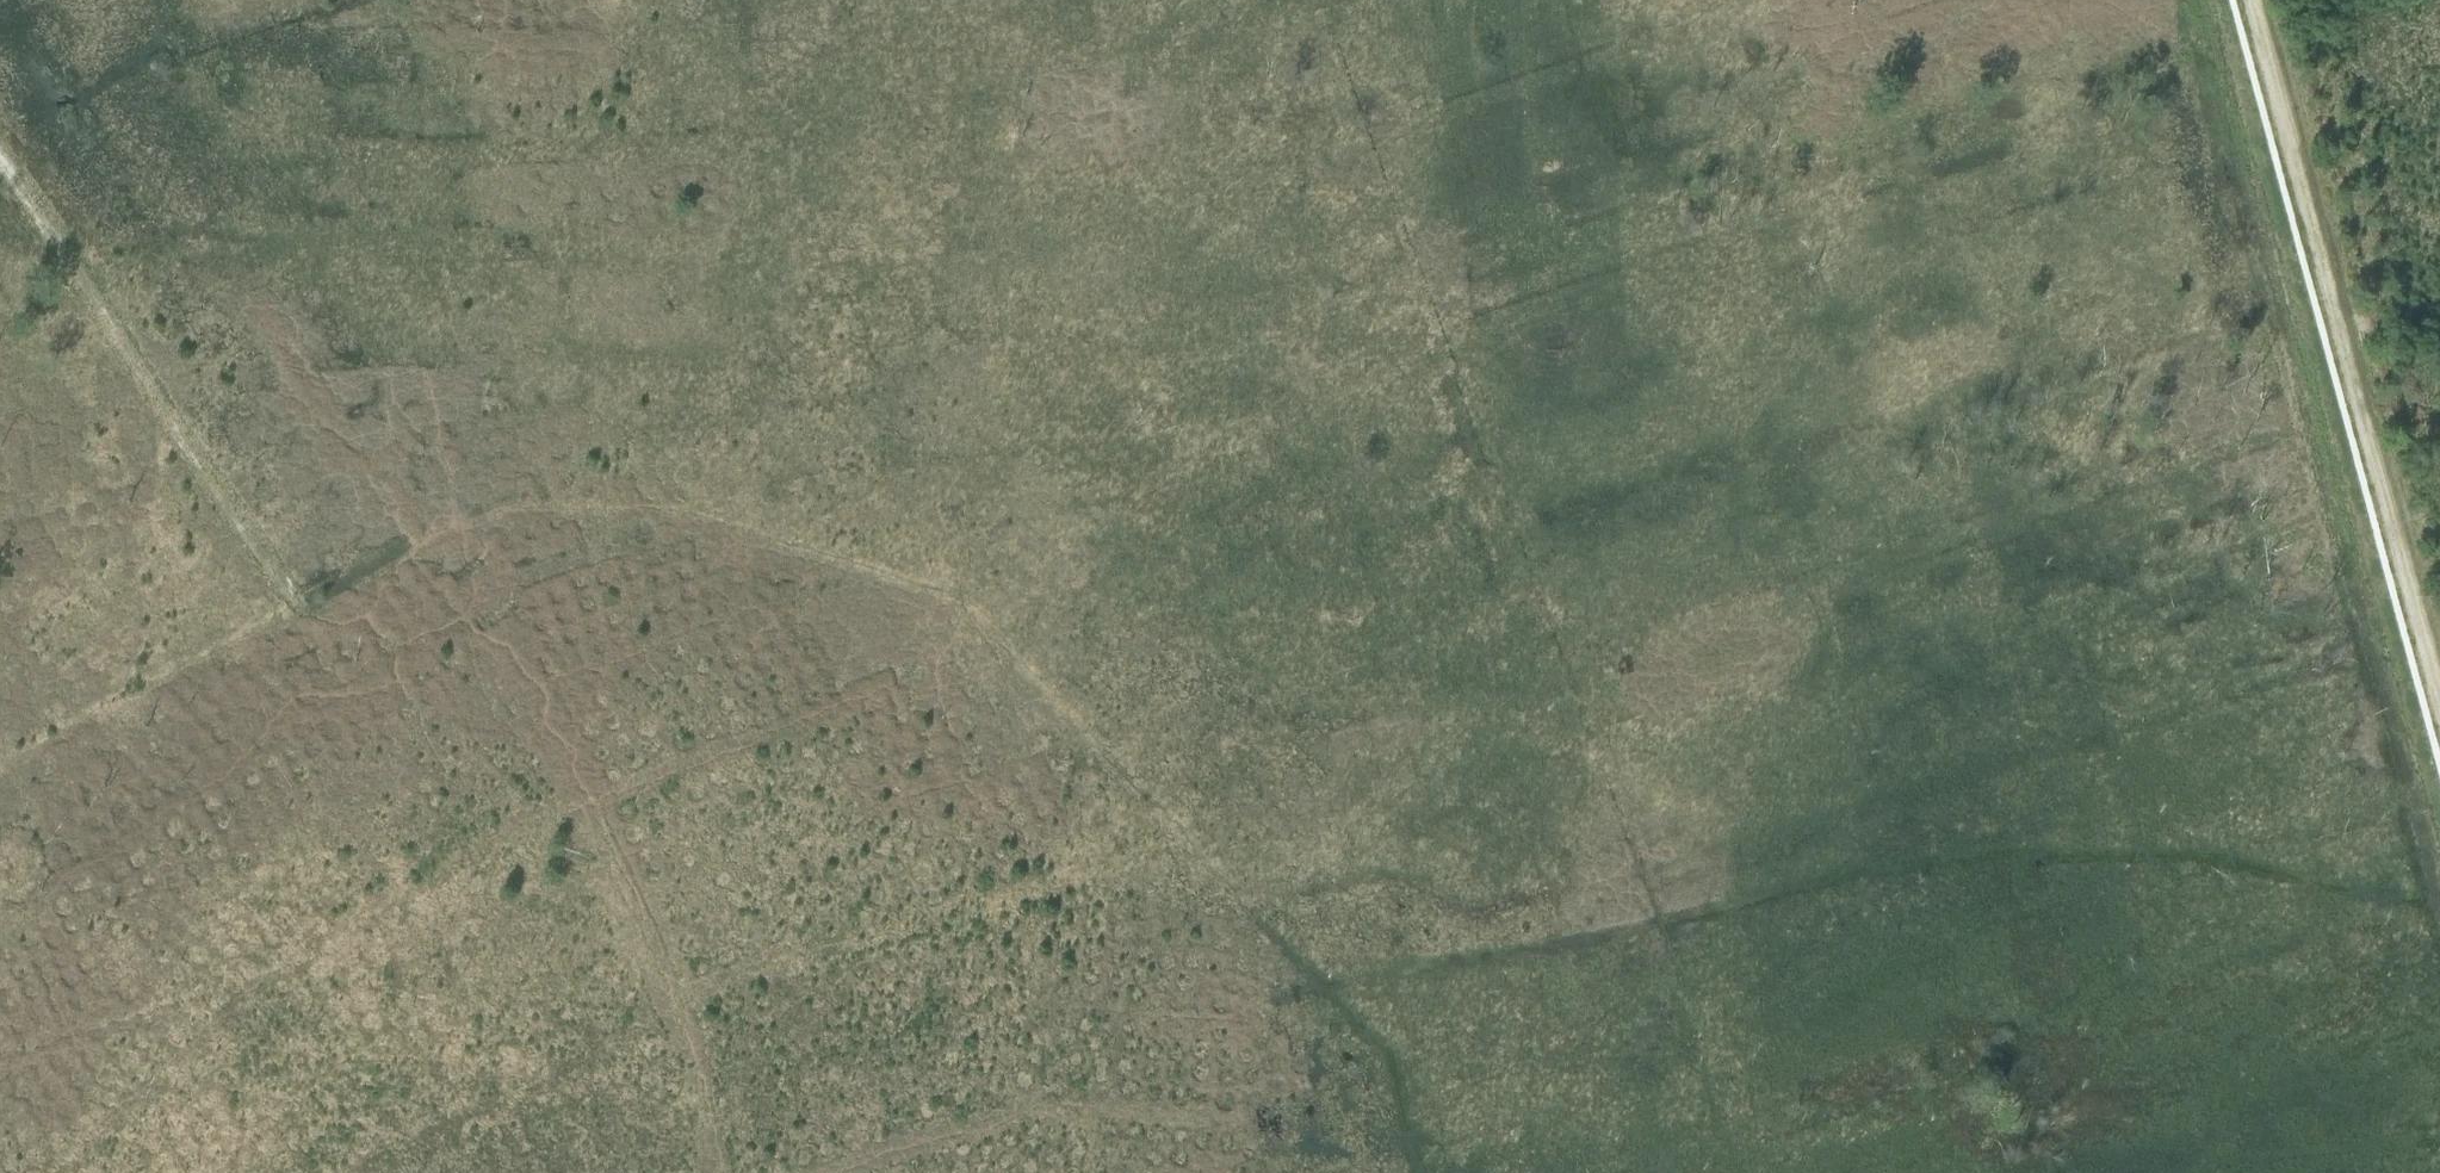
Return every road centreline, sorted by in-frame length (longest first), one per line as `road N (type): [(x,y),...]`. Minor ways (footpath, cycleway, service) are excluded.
road 1 (track): [(2261,0),(2439,660)]

